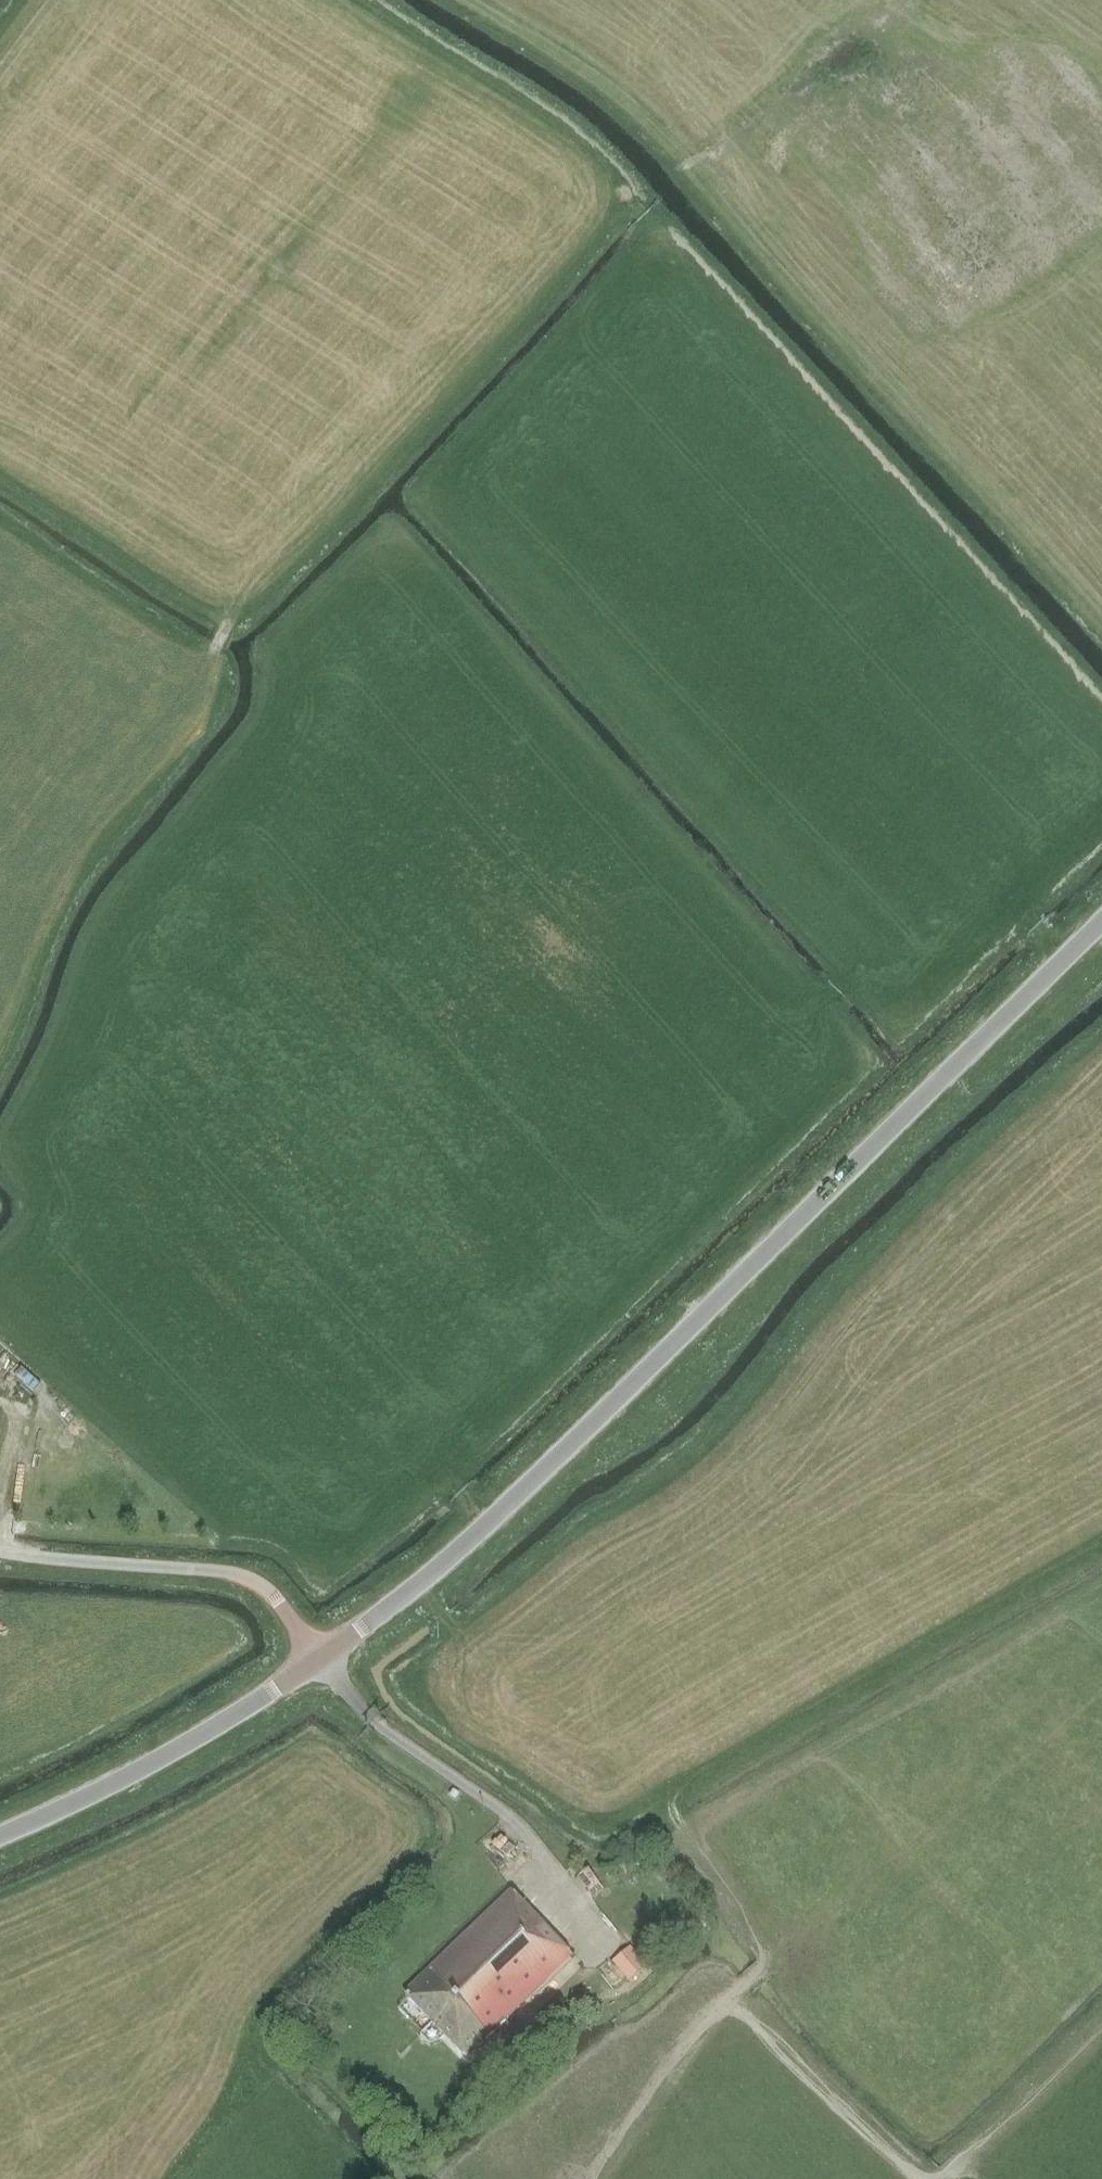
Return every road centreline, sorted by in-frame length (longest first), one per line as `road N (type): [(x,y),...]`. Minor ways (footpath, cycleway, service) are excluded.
road 1 (tertiary): [(320,1659),(424,1581),(619,1402),(1101,923)]
road 2 (tertiary): [(0,1834),(183,1746),(320,1659)]
road 3 (unclassified): [(0,1550),(242,1574),(280,1603),(320,1659)]

